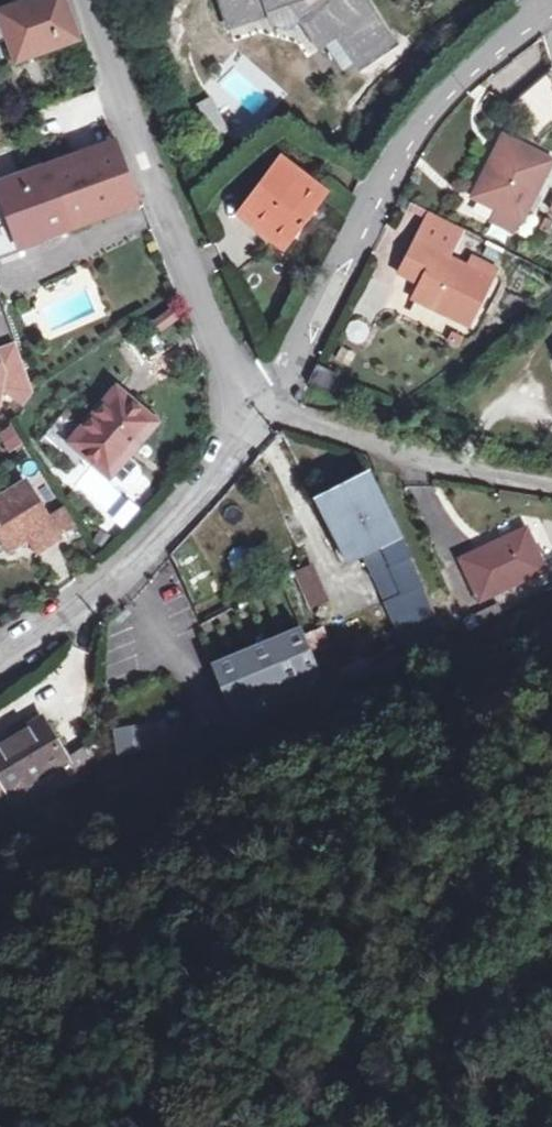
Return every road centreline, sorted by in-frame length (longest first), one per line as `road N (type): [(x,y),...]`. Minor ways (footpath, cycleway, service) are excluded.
road 1 (residential): [(269,410),(411,147),(451,96),(551,10)]
road 2 (residential): [(86,0),(199,280),(269,410)]
road 3 (residential): [(0,660),(116,588),(269,410)]
road 4 (residential): [(269,410),(403,455),(551,484)]

